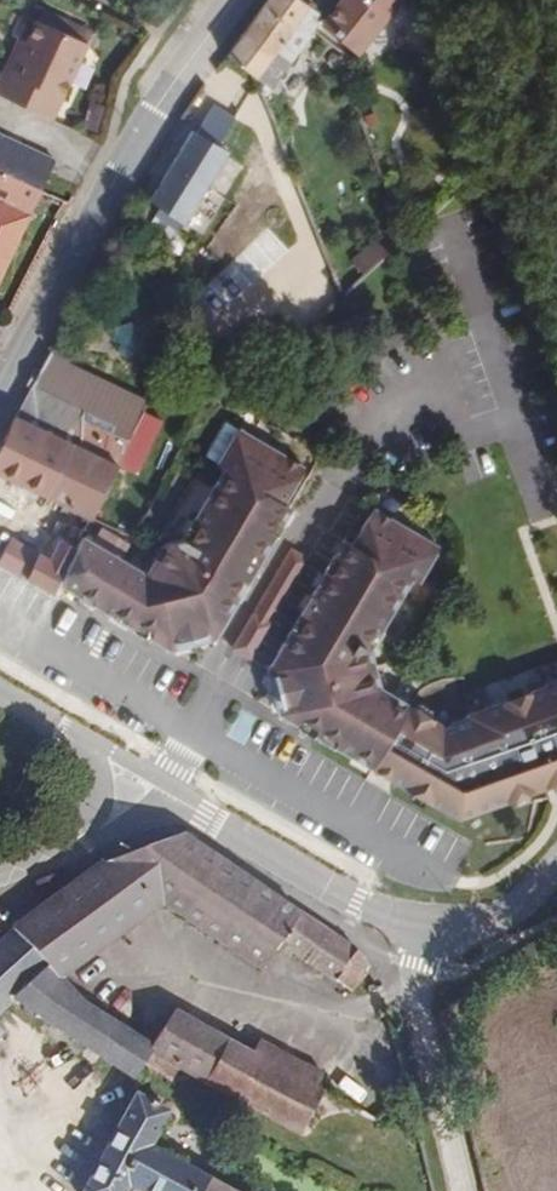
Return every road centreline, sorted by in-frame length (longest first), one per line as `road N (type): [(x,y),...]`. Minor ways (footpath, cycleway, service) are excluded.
road 1 (tertiary): [(0,387),(117,166),(230,0)]
road 2 (tertiary): [(172,798),(357,905),(424,932)]
road 3 (residential): [(463,1190),(418,987),(424,932)]
road 4 (tertiary): [(424,932),(480,925),(522,899),(556,862)]

